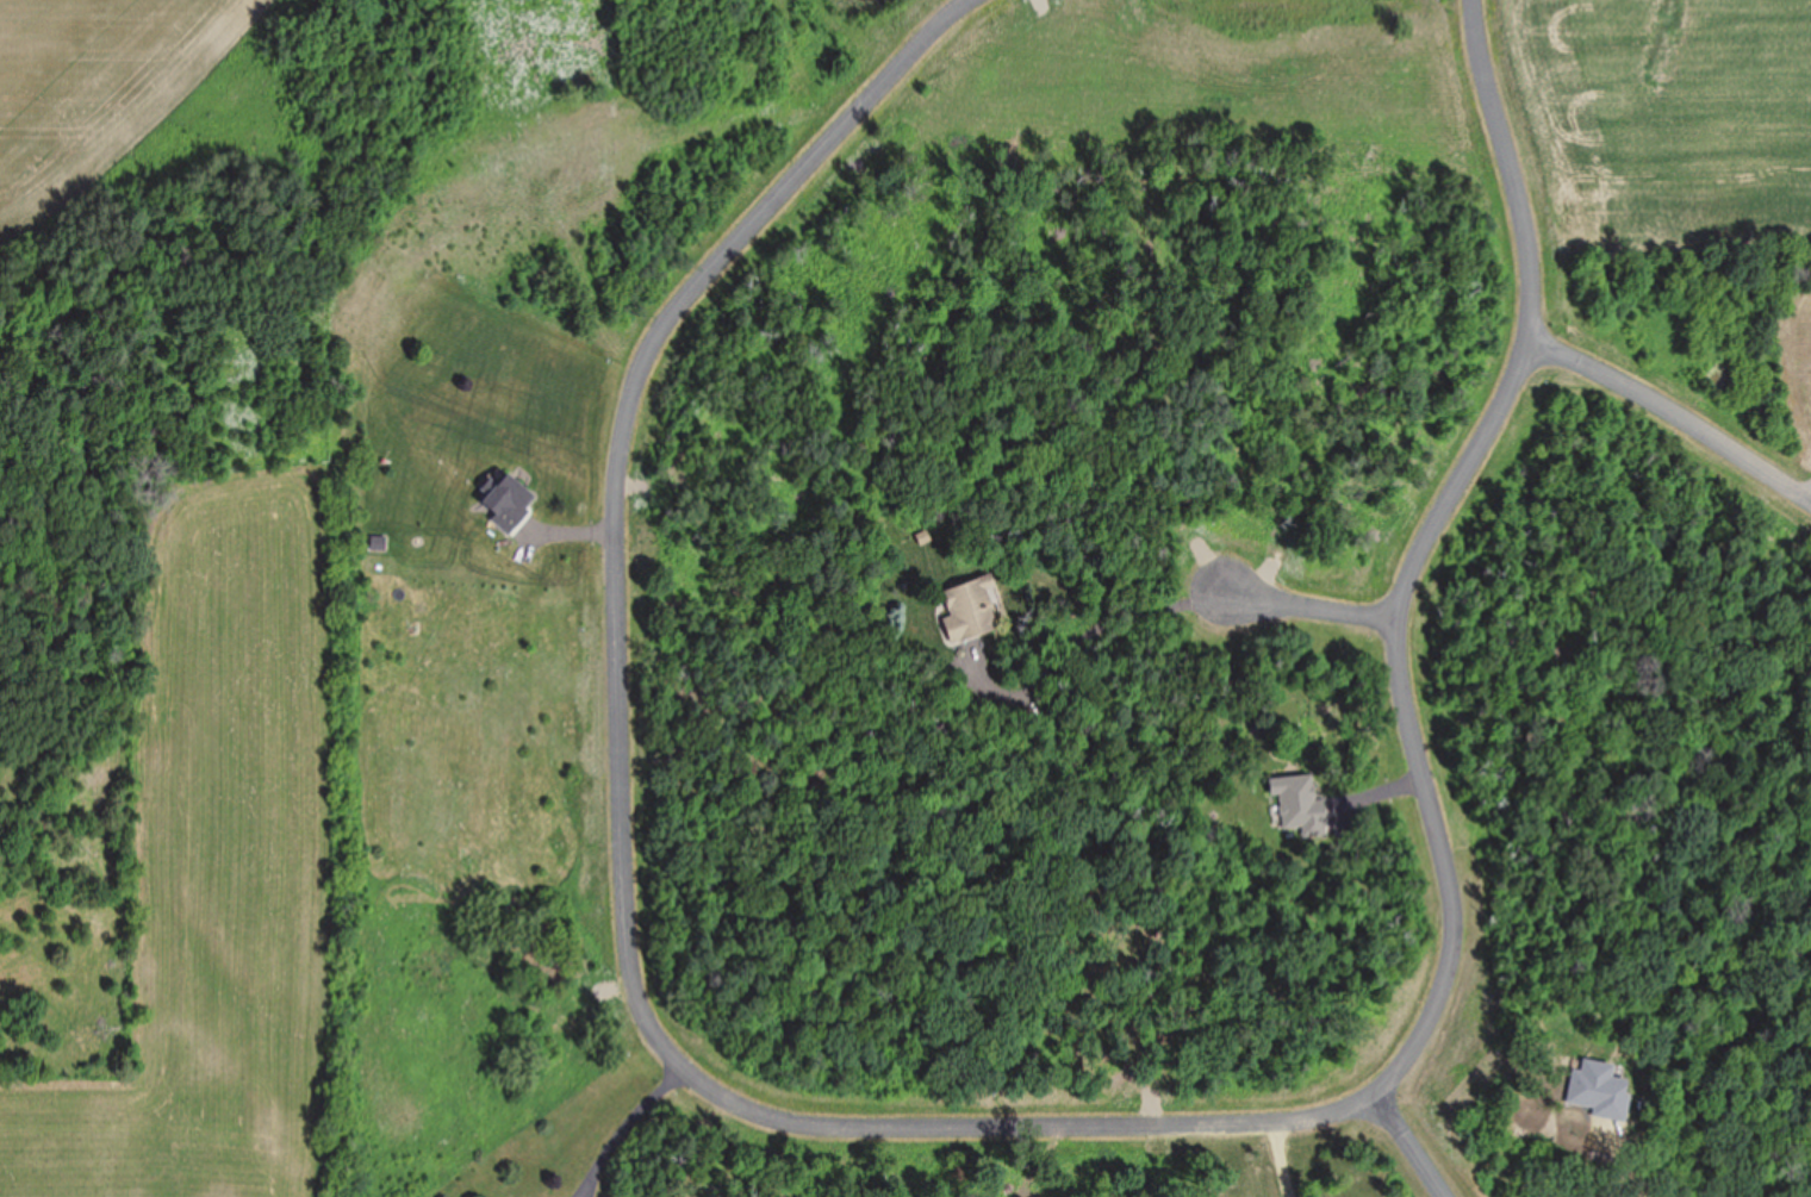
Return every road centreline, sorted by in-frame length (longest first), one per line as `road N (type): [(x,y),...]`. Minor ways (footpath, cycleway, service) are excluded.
road 1 (residential): [(1308,1115),(851,1121),(760,1111),(692,1072),(648,1021),(623,936),(615,588),(623,411),(637,354),(670,293),(900,51),(967,0)]
road 2 (residential): [(1473,0),(1530,255),(1532,318),(1525,368),(1412,567),(1405,609),(1458,944),(1449,996),(1384,1093),(1308,1115)]
road 3 (residential): [(1530,337),(1583,357),(1678,417),(1810,515)]
road 4 (residential): [(1405,609),(1308,604),(1220,582)]
road 5 (residential): [(1384,1093),(1450,1196)]

